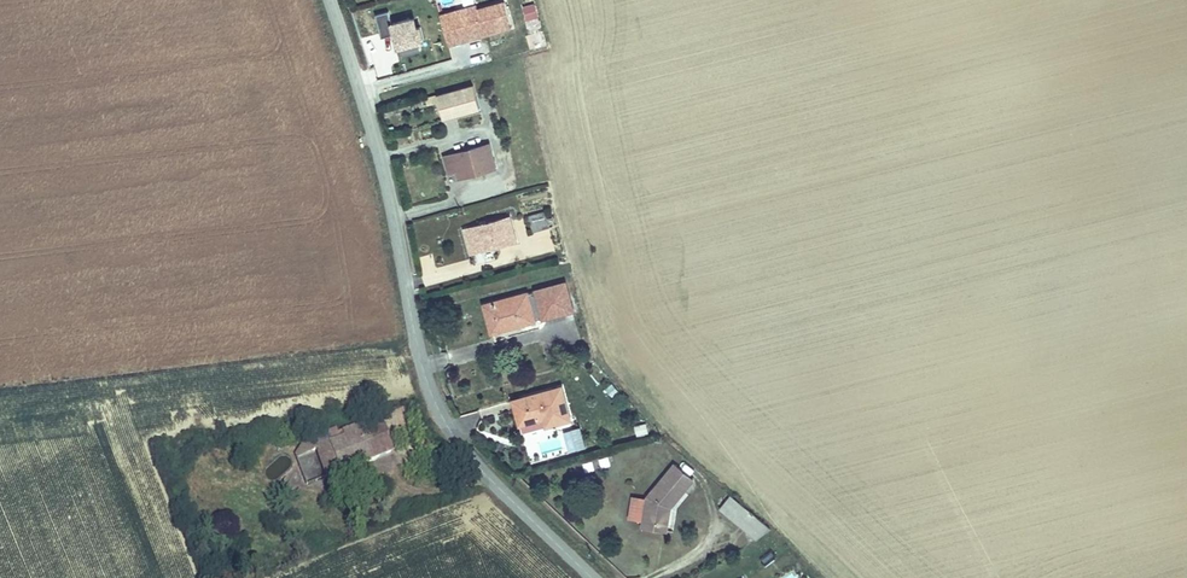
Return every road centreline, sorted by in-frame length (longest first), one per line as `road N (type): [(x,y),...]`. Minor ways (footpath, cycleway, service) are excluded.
road 1 (unclassified): [(593,577),(488,477),(438,413),(384,173),(330,0)]

